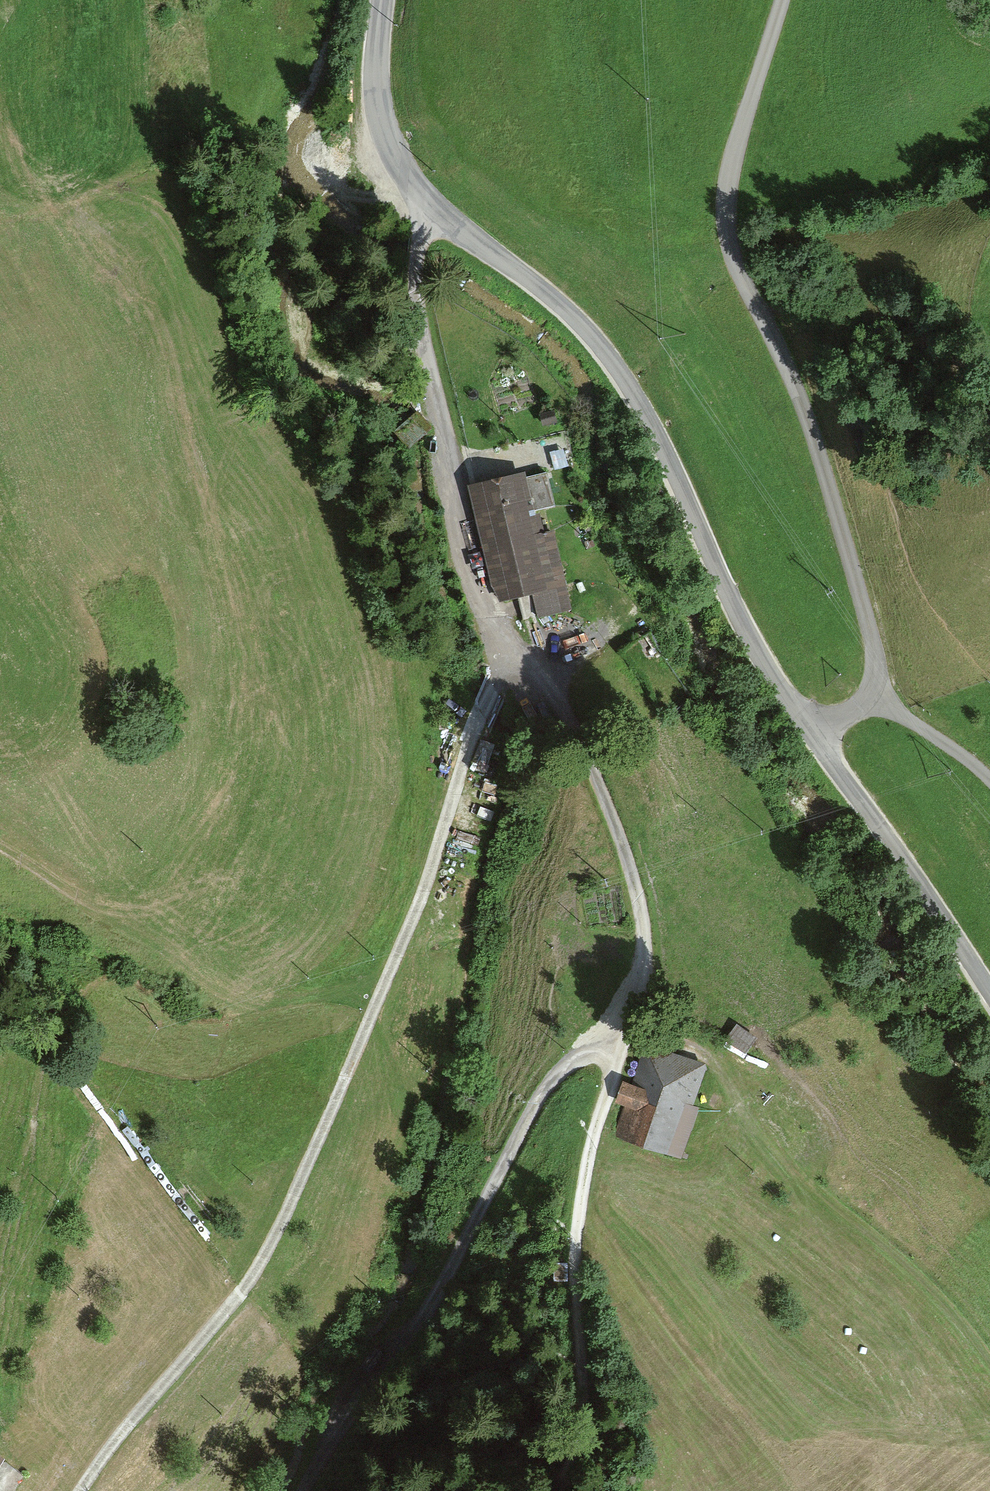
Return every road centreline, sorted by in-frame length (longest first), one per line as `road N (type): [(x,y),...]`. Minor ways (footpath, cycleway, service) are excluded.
road 1 (unclassified): [(383,0),(377,97),(404,172),(456,225),(547,294),(617,368),(779,691),(908,865),(989,996)]
road 2 (track): [(506,647),(404,939),(278,1228),(228,1308),(79,1490)]
road 3 (track): [(506,647),(536,672),(578,736),(627,857),(642,939),(632,1040),(591,1158),(580,1226),(575,1291),(585,1403),(563,1490)]
road 4 (track): [(782,0),(731,165),(727,220),(739,273),(814,434),(875,668),(863,704),(810,731)]
road 5 (track): [(305,1490),(428,1315),(550,1085),(590,1059),(625,1060)]
road 6 (track): [(634,1030),(677,1043),(715,1068),(779,1156),(942,1302),(989,1365)]
road 7 (track): [(429,201),(418,242),(417,305),(456,496),(506,647)]
road 8 (track): [(0,847),(216,990)]
road 9 (track): [(989,779),(911,722),(863,704)]

